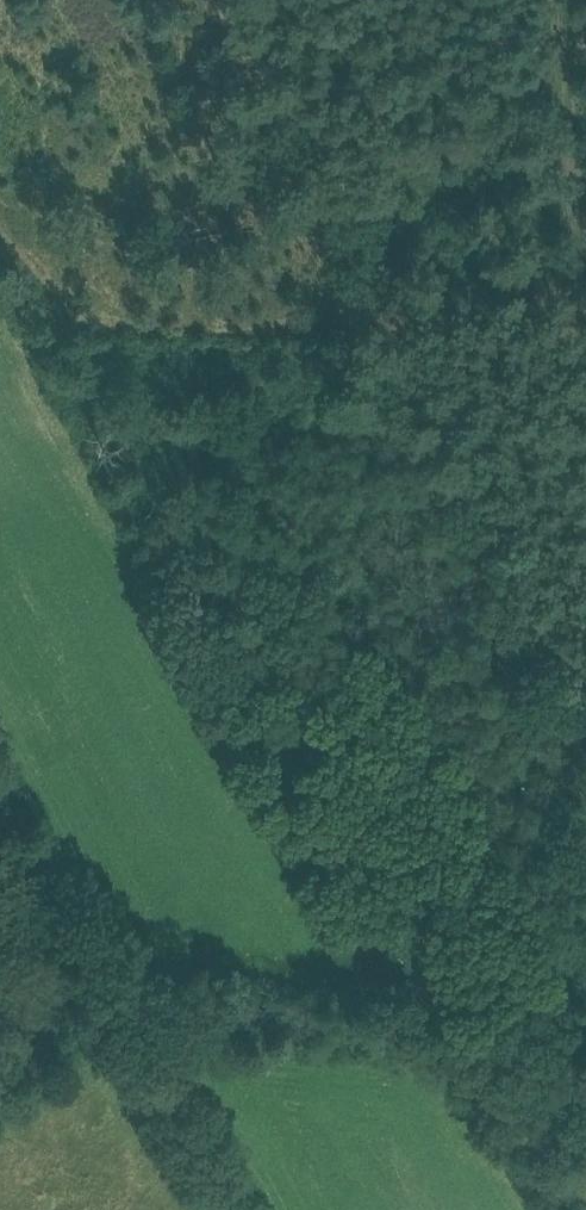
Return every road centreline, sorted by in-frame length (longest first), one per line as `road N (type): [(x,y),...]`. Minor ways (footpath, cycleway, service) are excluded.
road 1 (track): [(0,1080),(126,1010),(585,1046)]

